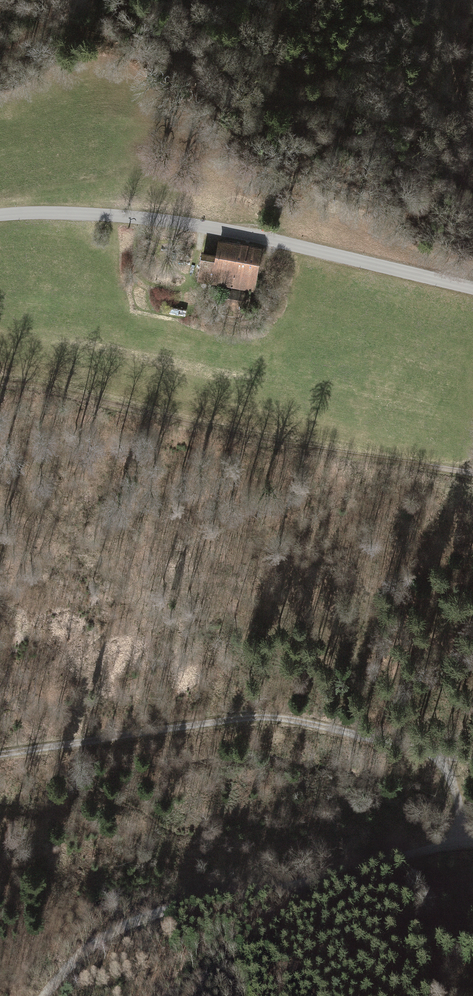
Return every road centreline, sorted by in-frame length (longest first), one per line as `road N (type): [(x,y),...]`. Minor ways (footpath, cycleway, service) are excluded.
road 1 (track): [(0,385),(64,392),(239,438),(472,475)]
road 2 (tertiary): [(472,289),(226,231),(138,220),(0,216)]
road 3 (track): [(0,758),(284,723),(328,725),(472,764)]
road 4 (track): [(52,995),(123,926),(177,905),(472,844)]

